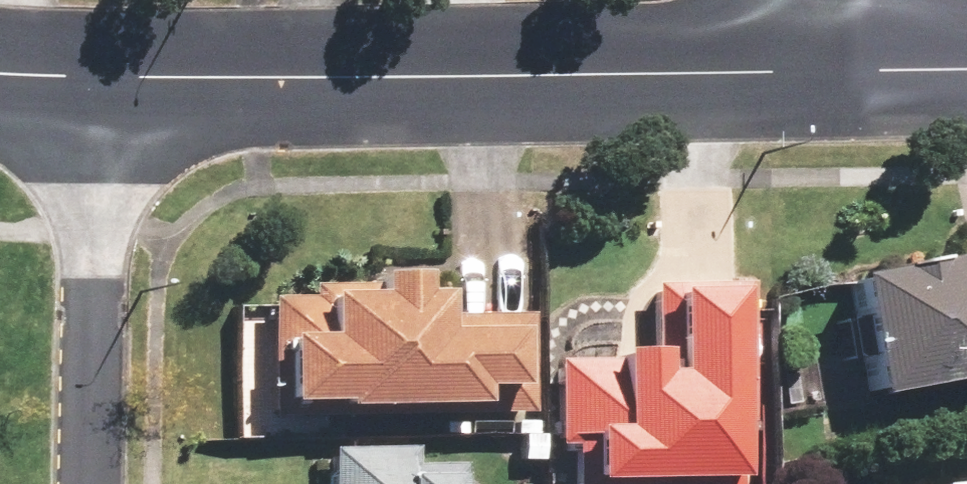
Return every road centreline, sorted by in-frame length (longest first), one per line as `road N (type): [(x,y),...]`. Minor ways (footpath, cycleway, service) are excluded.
road 1 (residential): [(95,87),(820,62)]
road 2 (residential): [(95,87),(83,483)]
road 3 (residential): [(820,62),(966,62)]

